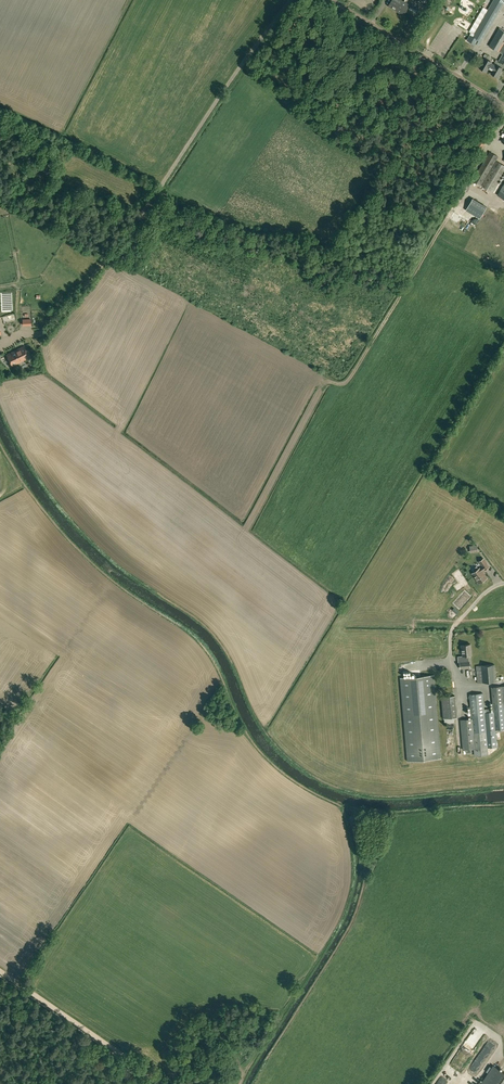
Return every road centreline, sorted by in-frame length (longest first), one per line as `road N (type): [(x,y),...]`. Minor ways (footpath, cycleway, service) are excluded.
road 1 (track): [(248,528),(324,383),(350,379),(503,123)]
road 2 (track): [(291,0),(112,255),(29,351)]
road 3 (tertiary): [(503,107),(331,0)]
road 4 (track): [(165,1083),(0,971)]

